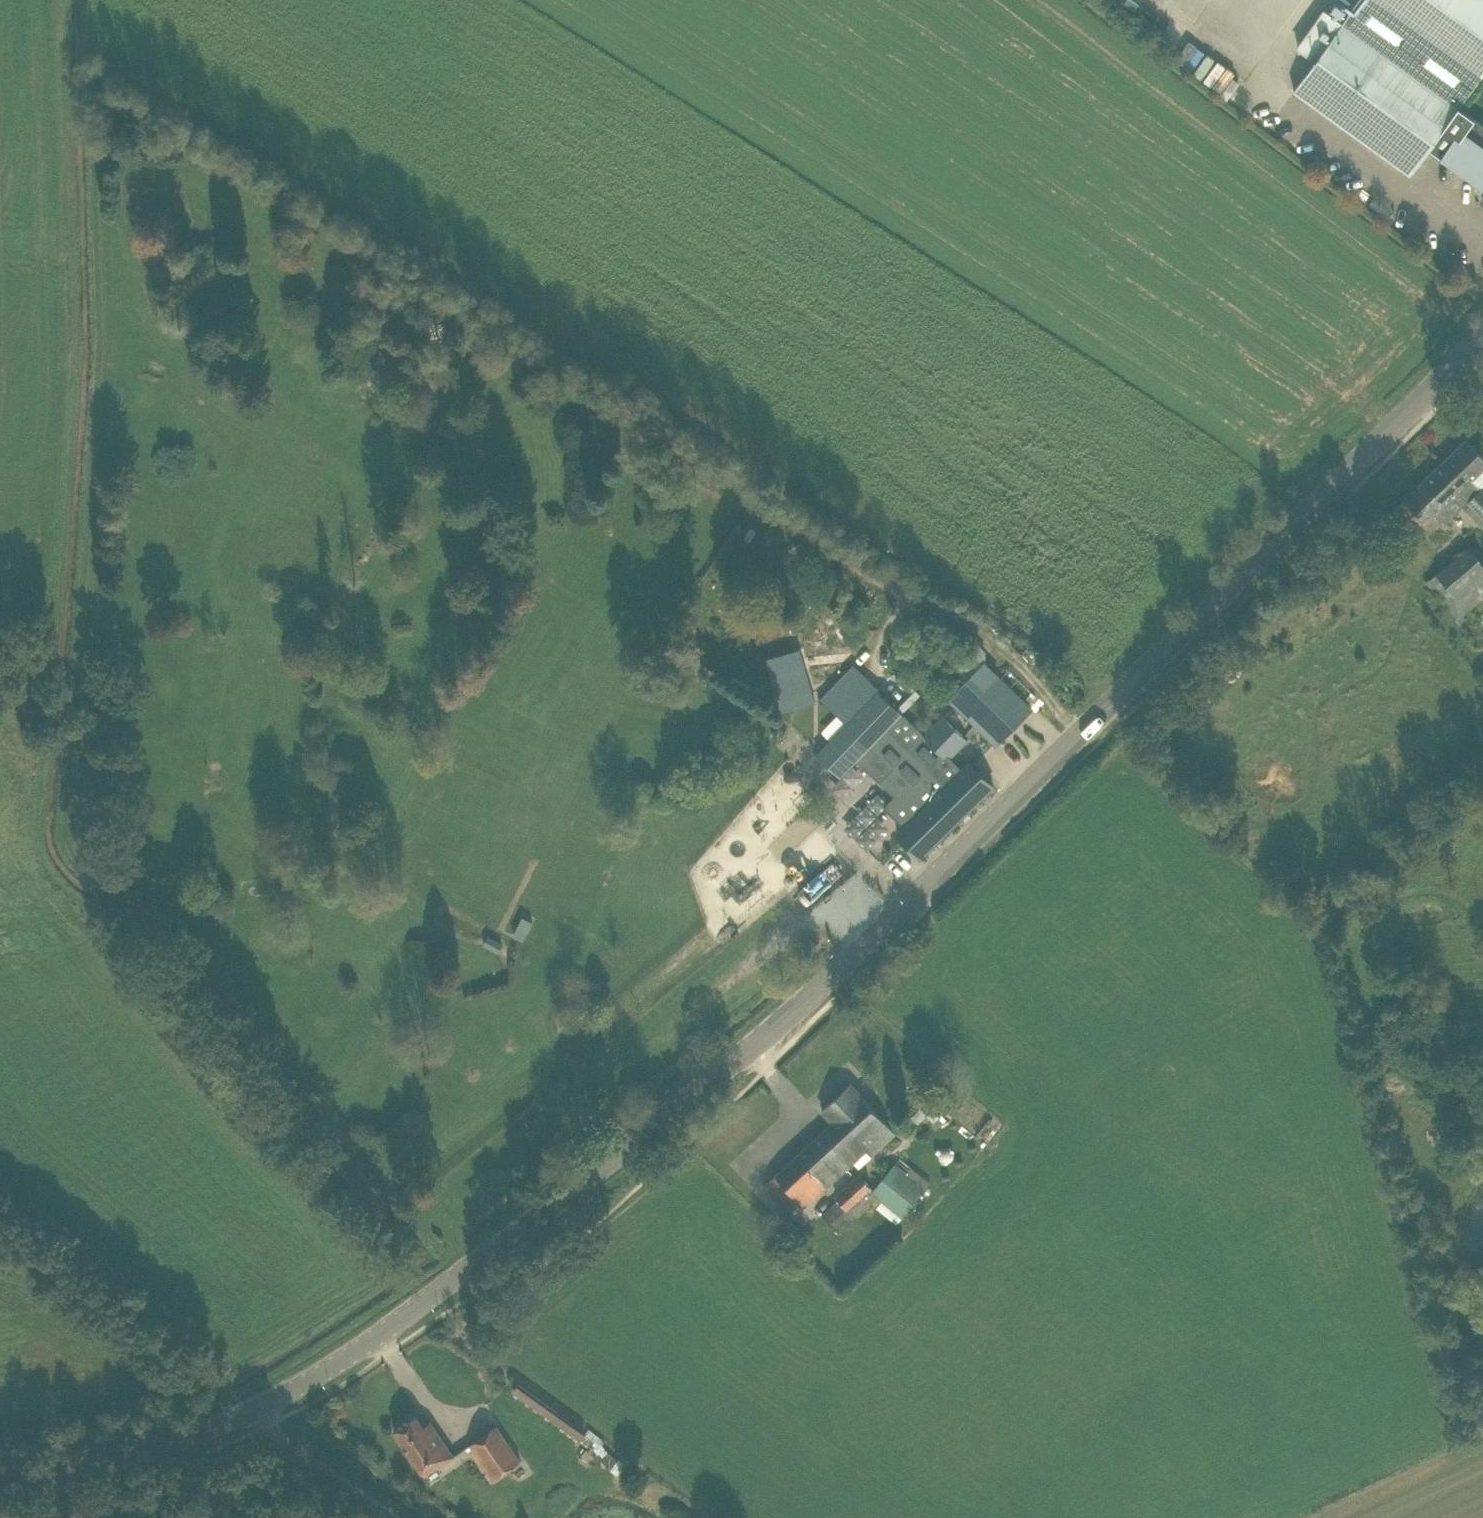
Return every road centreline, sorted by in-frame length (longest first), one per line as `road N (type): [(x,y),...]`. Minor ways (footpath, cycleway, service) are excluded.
road 1 (secondary): [(0,1479),(112,1460),(260,1408),(441,1290),(739,1059),(862,949),(1482,333)]
road 2 (track): [(401,1517),(274,1422)]

